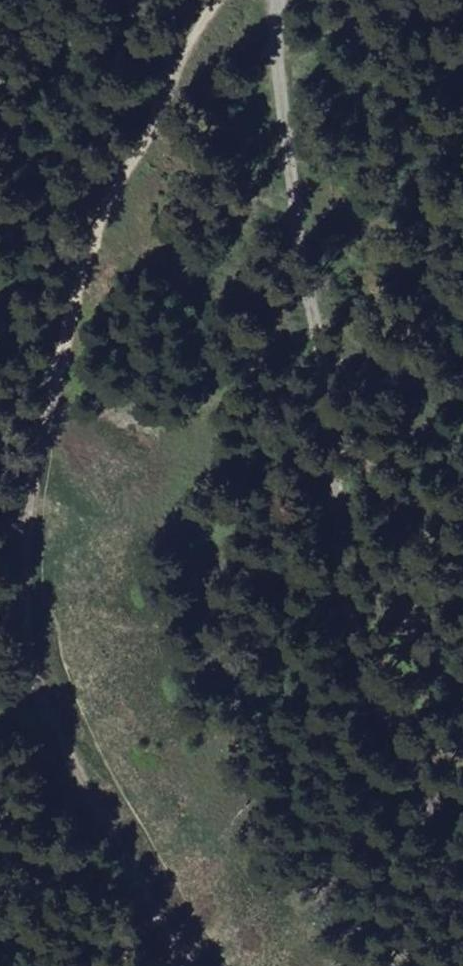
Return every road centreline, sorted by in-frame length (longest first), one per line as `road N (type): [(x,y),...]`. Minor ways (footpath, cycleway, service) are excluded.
road 1 (track): [(238,965),(45,648),(52,454),(151,158),(267,0)]
road 2 (track): [(462,852),(364,624),(318,355),(275,0)]

